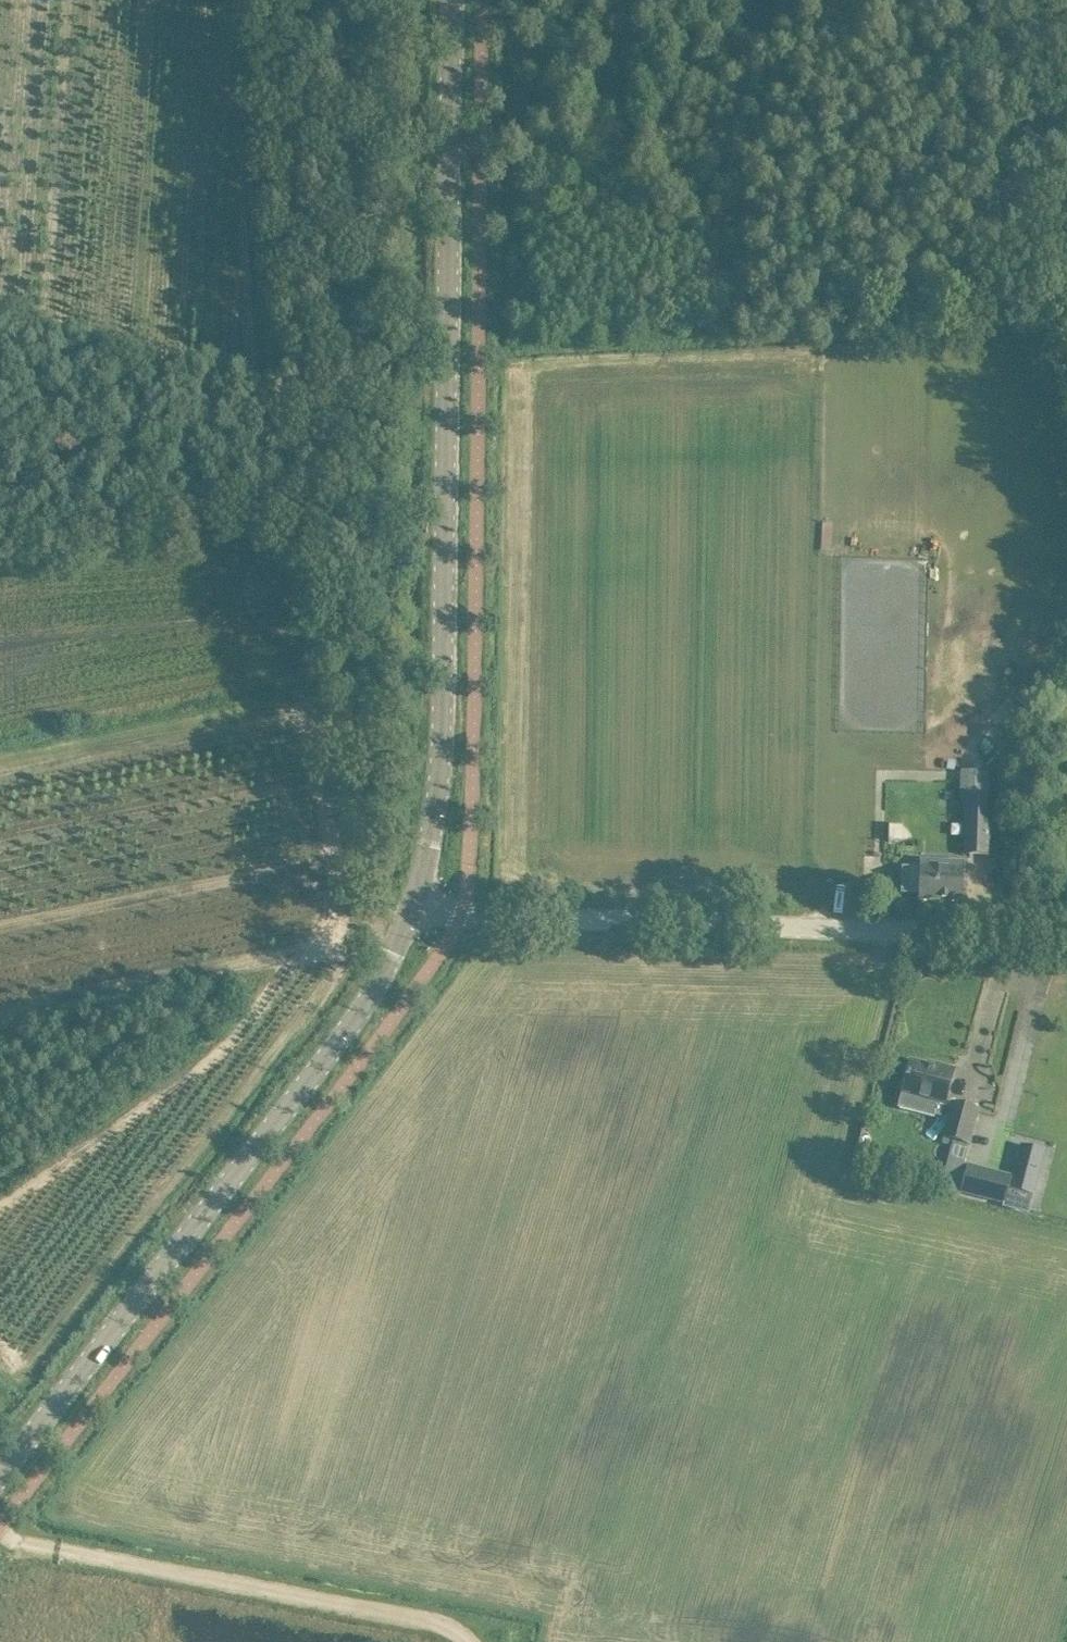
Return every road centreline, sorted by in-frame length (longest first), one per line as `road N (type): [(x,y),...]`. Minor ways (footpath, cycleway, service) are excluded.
road 1 (tertiary): [(415,904),(441,750),(451,0)]
road 2 (tertiary): [(0,1475),(351,1027),(415,904)]
road 3 (unclassified): [(461,912),(1066,931)]

